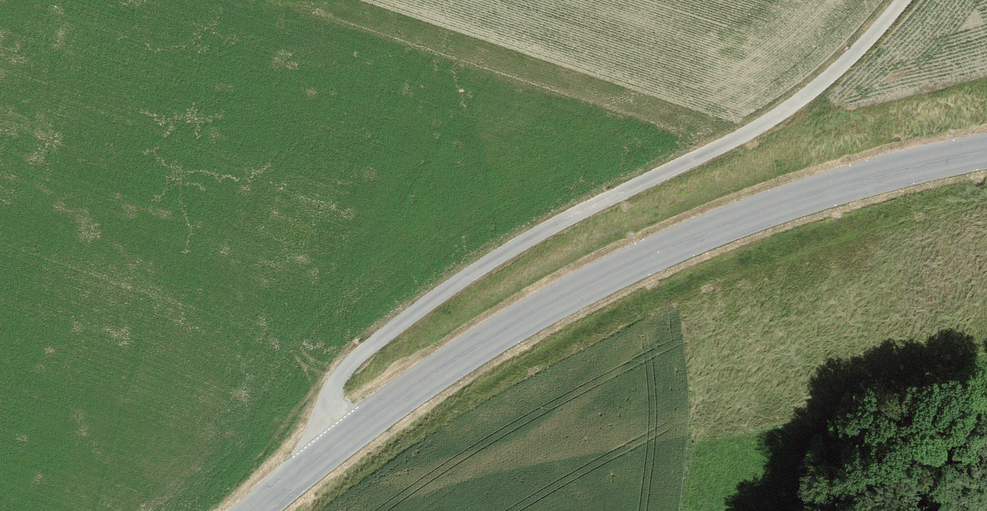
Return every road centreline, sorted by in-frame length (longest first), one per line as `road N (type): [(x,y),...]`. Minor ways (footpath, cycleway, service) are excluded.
road 1 (tertiary): [(986,151),(788,202),(622,268),(434,377),(255,510)]
road 2 (track): [(903,0),(838,69),(761,126),(525,241),(376,343),(332,396),(345,440)]

